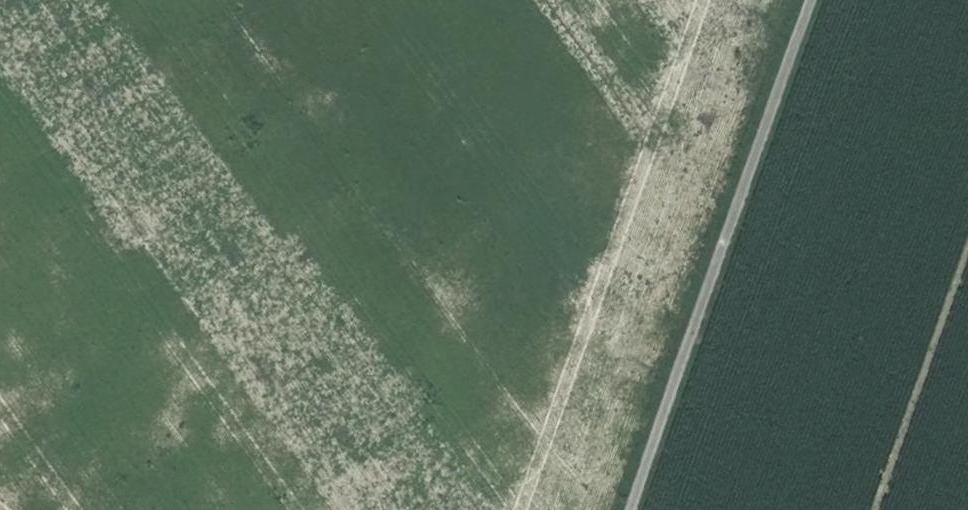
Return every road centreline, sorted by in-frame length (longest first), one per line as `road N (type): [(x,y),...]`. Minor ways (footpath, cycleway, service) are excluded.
road 1 (unclassified): [(809,0),(634,509)]

